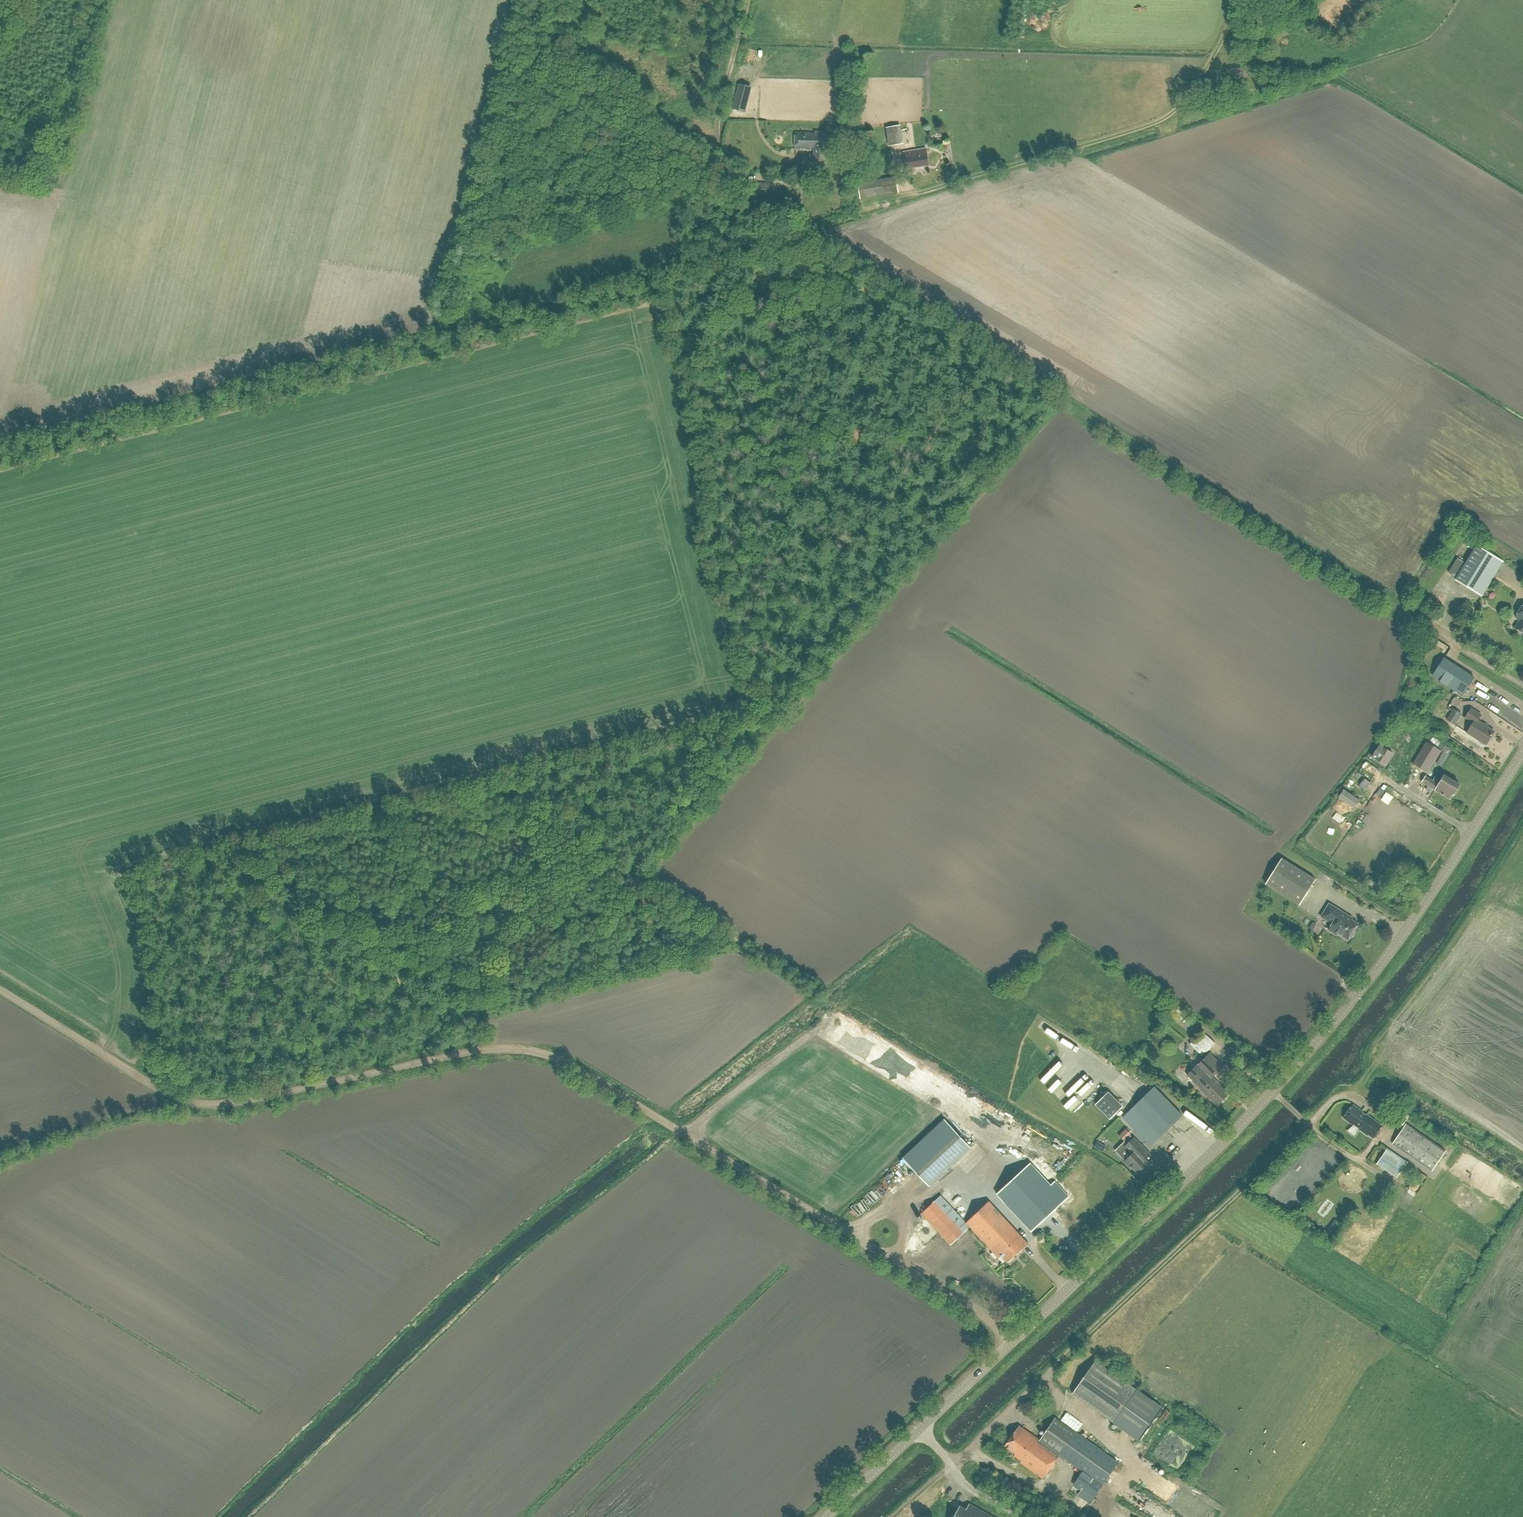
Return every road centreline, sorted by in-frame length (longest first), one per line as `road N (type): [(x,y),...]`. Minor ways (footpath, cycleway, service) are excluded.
road 1 (track): [(0,990),(169,1095),(209,1106),(480,1051),(545,1052),(1015,1337)]
road 2 (tertiary): [(826,1516),(1262,1106),(1398,941),(1522,751)]
road 3 (track): [(951,1465),(1334,1098),(1353,1096),(1387,1117)]
road 4 (track): [(1522,684),(1051,393)]
road 5 (track): [(898,199),(1166,118),(1207,68),(1236,0)]
road 6 (track): [(510,1047),(494,1024),(212,848)]
road 7 (track): [(966,1450),(1097,1516)]
road 8 (track): [(716,139),(748,0)]

